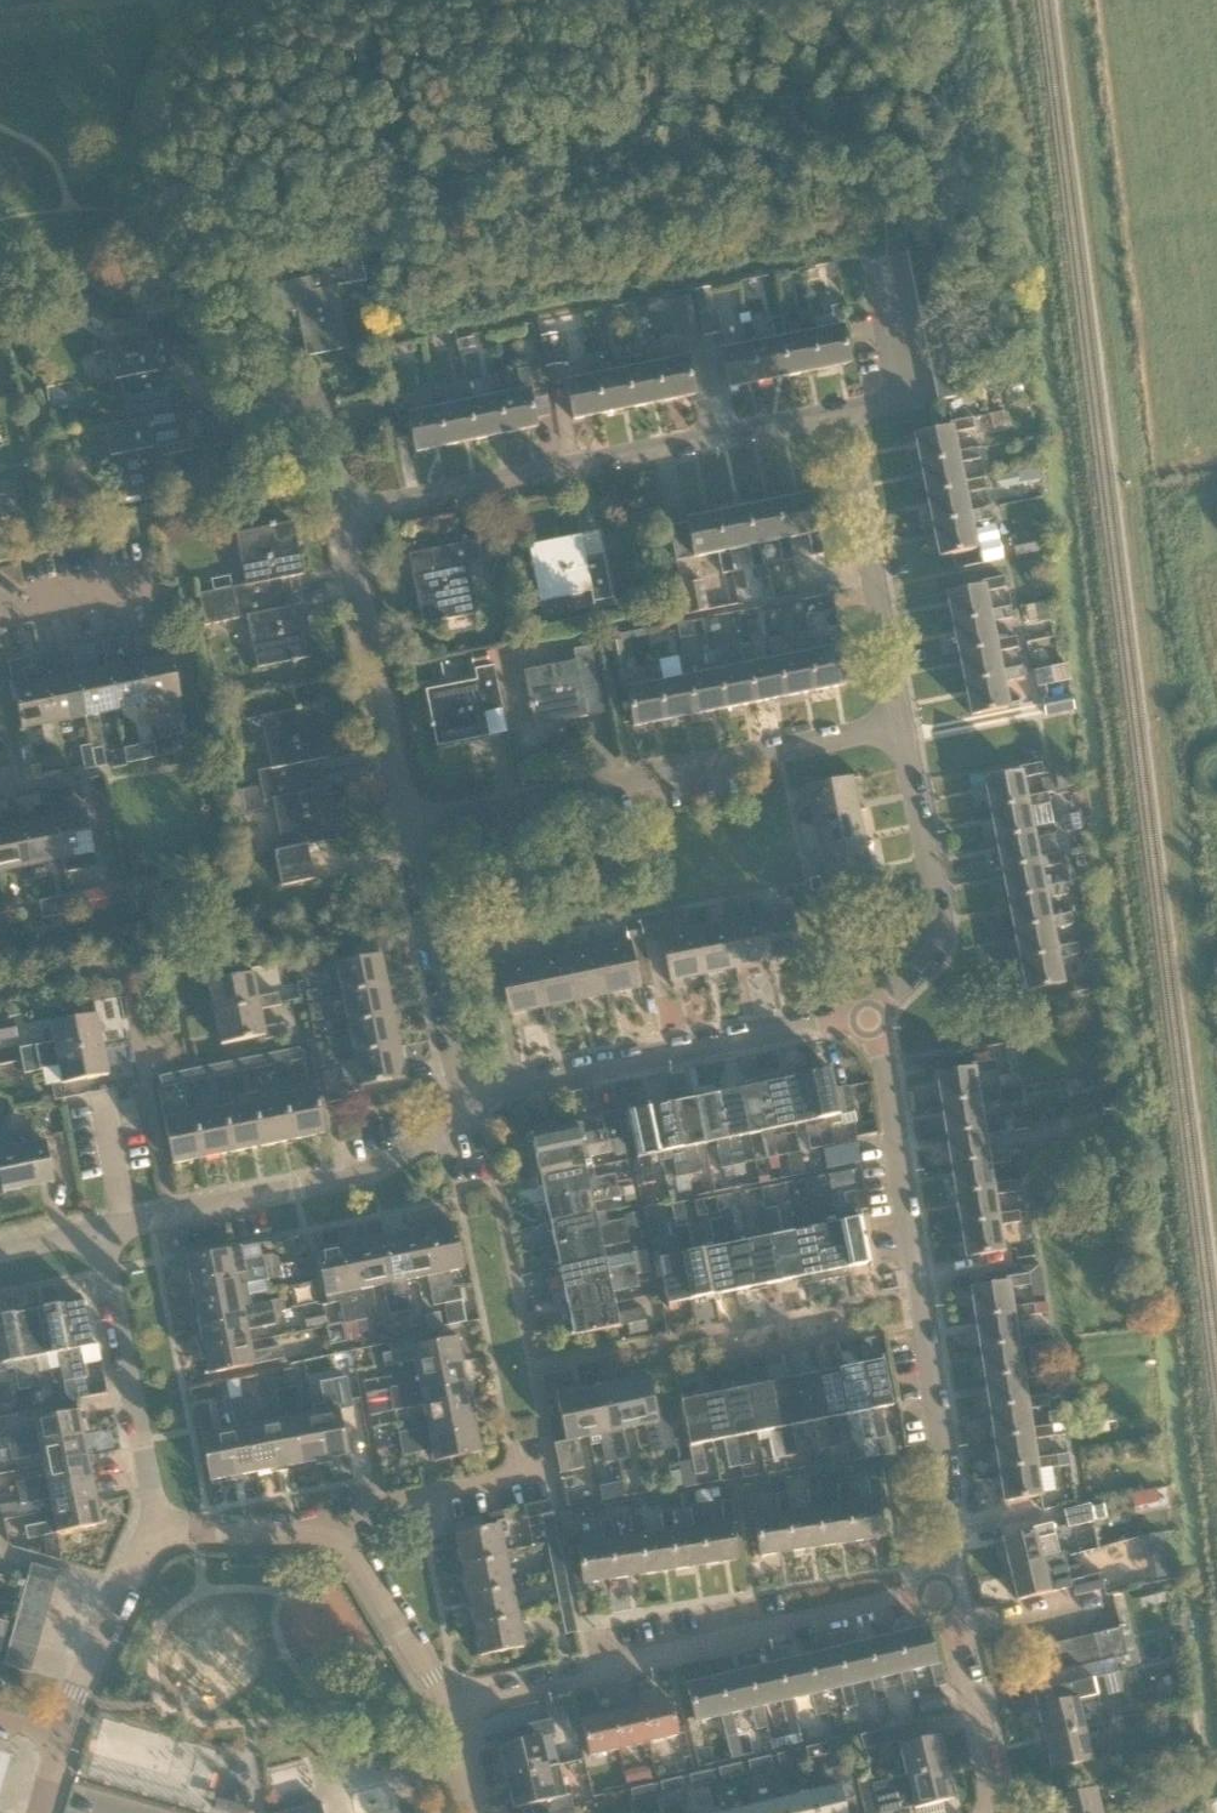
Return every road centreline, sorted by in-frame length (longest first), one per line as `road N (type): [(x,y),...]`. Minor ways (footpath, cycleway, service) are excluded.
road 1 (residential): [(936,1598),(948,1527),(925,1330),(865,1019)]
road 2 (residential): [(344,512),(841,410)]
road 3 (residential): [(407,828),(903,731)]
road 4 (residential): [(446,1711),(936,1598)]
road 5 (residential): [(459,1101),(865,1019)]
road 6 (residential): [(95,1233),(370,1174),(443,1136),(459,1101)]
road 7 (unclassified): [(446,1711),(334,1535),(152,1532)]
road 8 (residential): [(903,731),(841,410)]
road 9 (residential): [(865,1019),(925,973),(940,930),(903,731)]
road 10 (residential): [(407,828),(344,512)]
road 11 (residential): [(152,1532),(95,1233)]
road 12 (residential): [(459,1101),(407,828)]
road 13 (unclassified): [(61,1736),(152,1532)]
road 14 (residential): [(344,512),(322,424),(304,406),(203,427)]
road 15 (residential): [(841,410),(886,401),(903,378),(887,251)]
road 16 (residential): [(1008,1811),(956,1638)]
road 17 (residential): [(956,1638),(1124,1588)]
road 18 (residential): [(0,601),(17,613),(140,591)]

